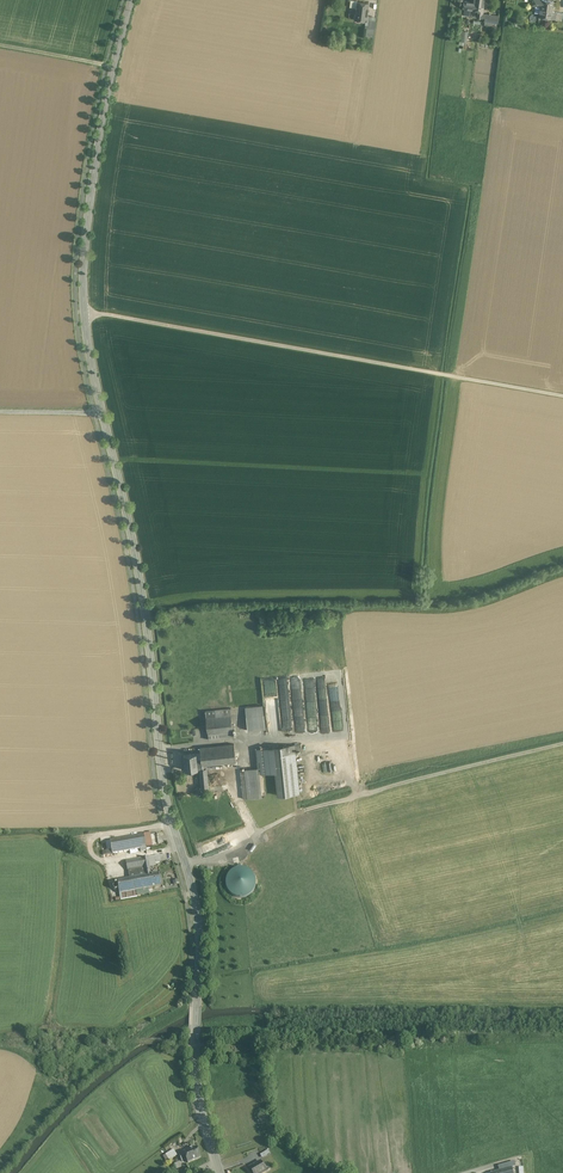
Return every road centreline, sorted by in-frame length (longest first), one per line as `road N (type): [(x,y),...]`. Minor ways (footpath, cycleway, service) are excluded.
road 1 (tertiary): [(220,1172),(197,1077),(196,910),(163,782),(142,592),(102,412)]
road 2 (unclassified): [(562,395),(85,311)]
road 3 (tertiary): [(85,311),(91,192),(132,0)]

